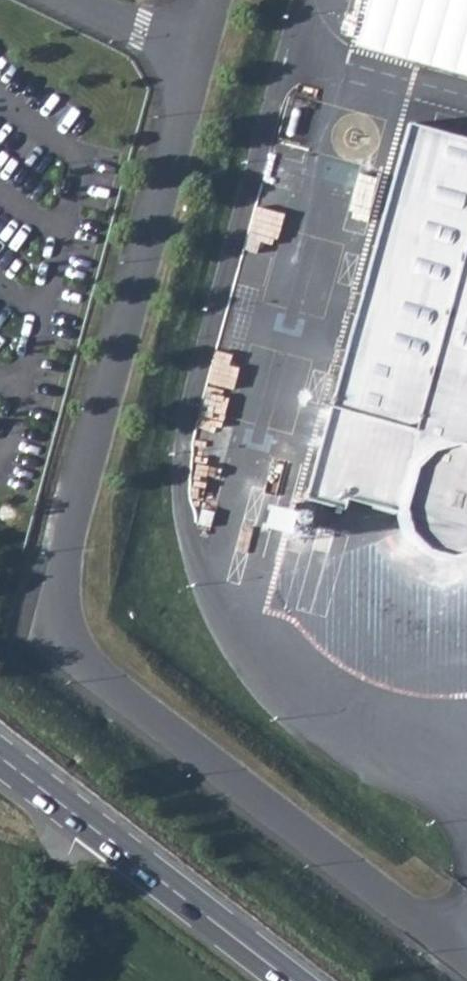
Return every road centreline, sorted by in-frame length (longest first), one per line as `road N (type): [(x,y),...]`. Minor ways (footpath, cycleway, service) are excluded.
road 1 (unclassified): [(200,49),(73,523),(57,607),(66,647),(92,675),(466,948)]
road 2 (primary): [(286,980),(0,759)]
road 3 (unclassified): [(84,0),(200,49)]

